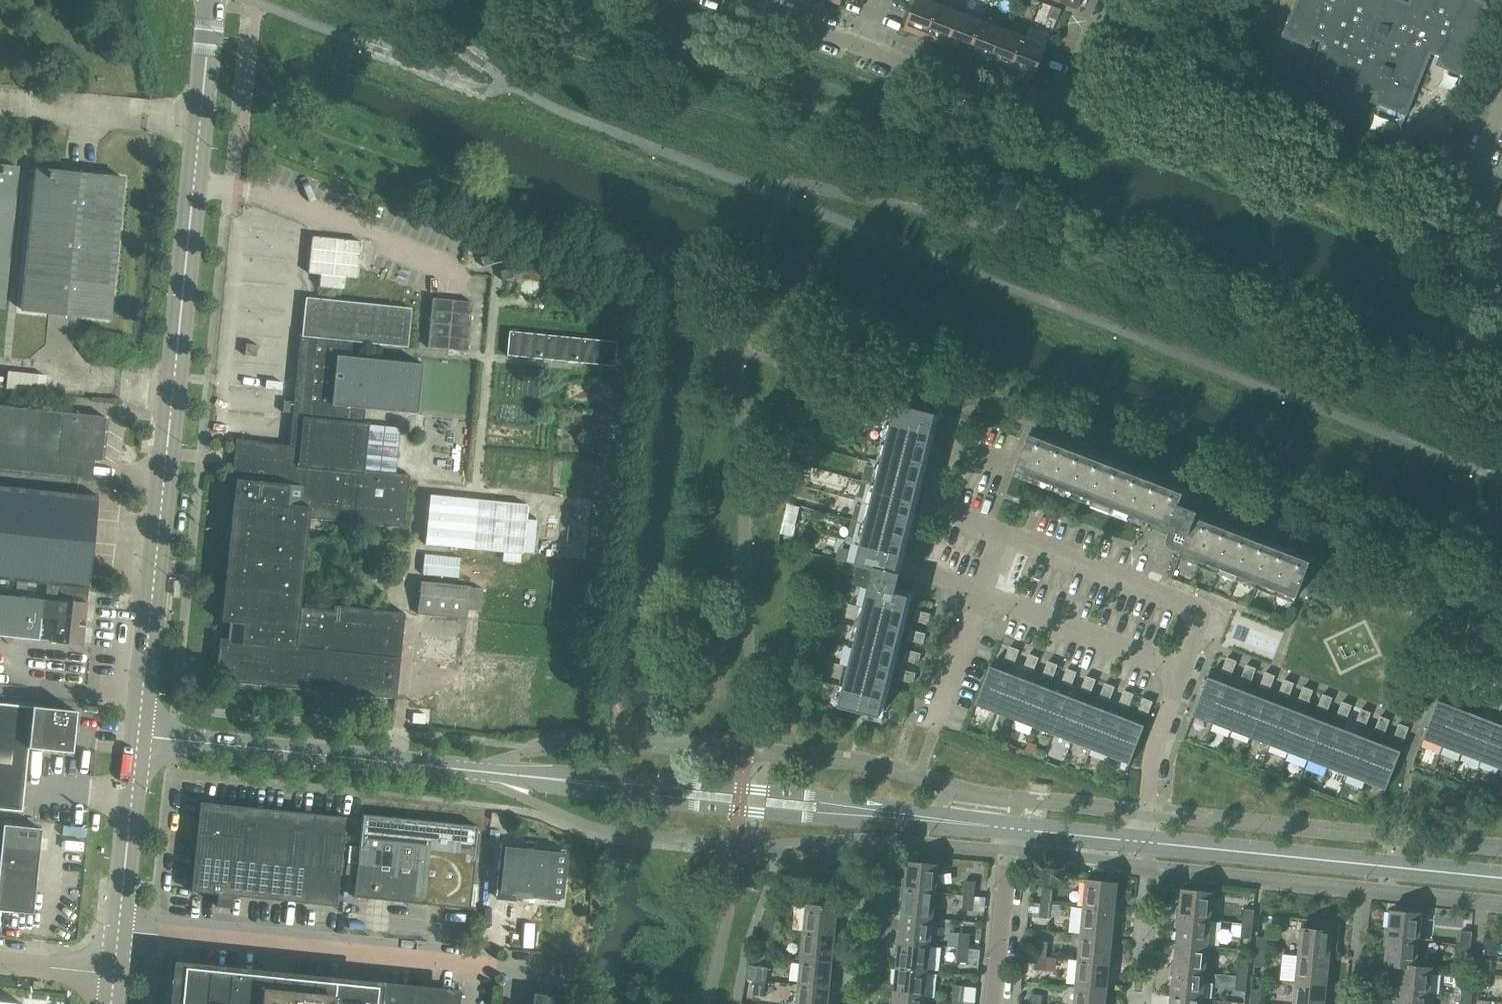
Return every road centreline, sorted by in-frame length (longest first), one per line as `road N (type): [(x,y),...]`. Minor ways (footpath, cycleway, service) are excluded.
road 1 (tertiary): [(138,735),(212,0)]
road 2 (unclassified): [(743,800),(138,735)]
road 3 (residential): [(1144,841),(1151,760),(1203,614),(1008,537)]
road 4 (unclassified): [(487,962),(118,931)]
road 5 (unclassified): [(1501,878),(1144,841)]
road 6 (residential): [(862,49),(1052,121),(1076,104),(1116,0)]
road 7 (unclassified): [(743,800),(1014,829)]
road 8 (residential): [(1501,292),(1473,281),(1453,231),(1501,104)]
road 9 (residential): [(933,731),(1008,537)]
road 10 (tertiary): [(118,931),(138,735)]
road 11 (unclassified): [(993,1003),(1014,829)]
road 12 (residential): [(735,0),(862,49)]
road 13 (unclassified): [(1144,841),(1014,829)]

